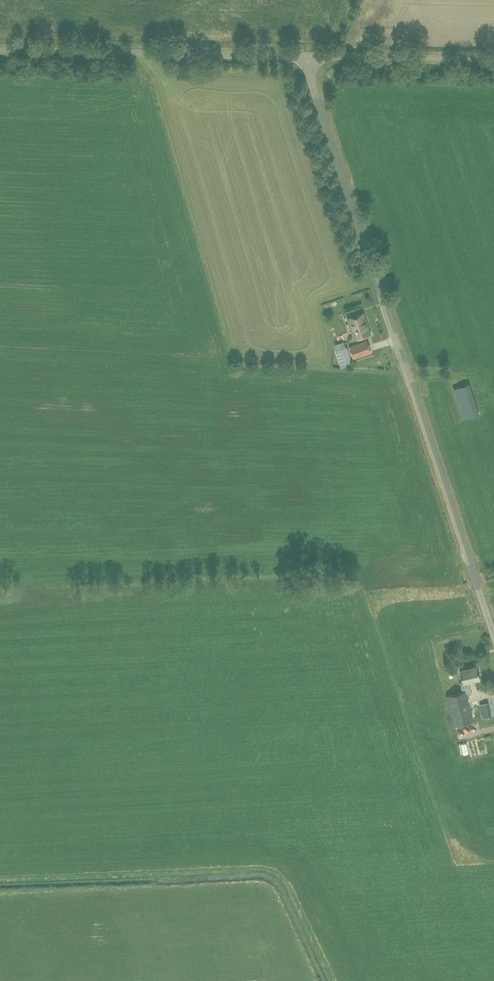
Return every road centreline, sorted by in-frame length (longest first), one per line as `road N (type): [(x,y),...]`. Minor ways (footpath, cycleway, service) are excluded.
road 1 (unclassified): [(493,635),(303,57)]
road 2 (unclassified): [(303,57),(0,51)]
road 3 (unclassified): [(493,60),(303,57)]

